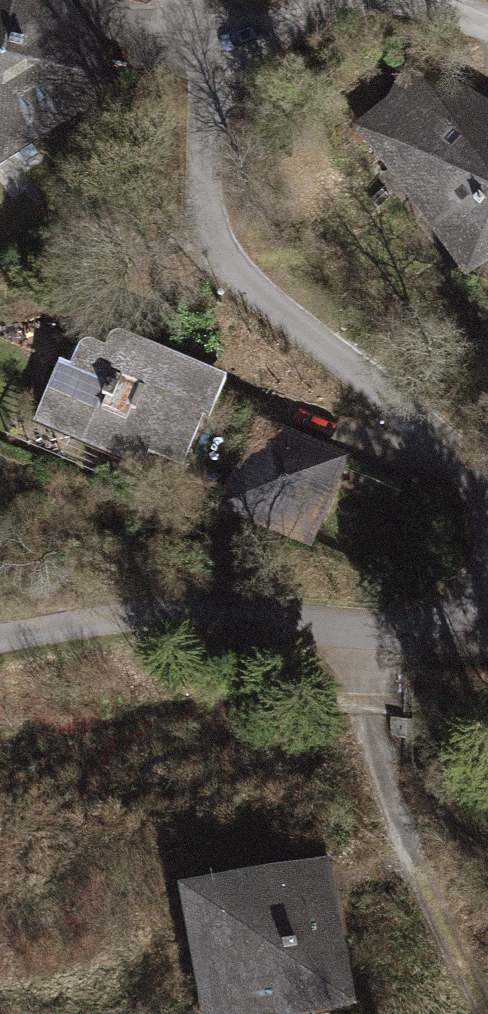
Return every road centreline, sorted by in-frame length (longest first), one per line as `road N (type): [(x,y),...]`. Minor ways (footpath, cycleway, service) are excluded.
road 1 (residential): [(487,501),(458,456),(243,281),(210,235),(202,185),(208,68),(179,0)]
road 2 (residential): [(0,638),(159,612),(406,630),(453,613),(487,570)]
road 3 (track): [(350,628),(379,777),(486,1013)]
road 4 (track): [(208,68),(280,24),(342,0)]

